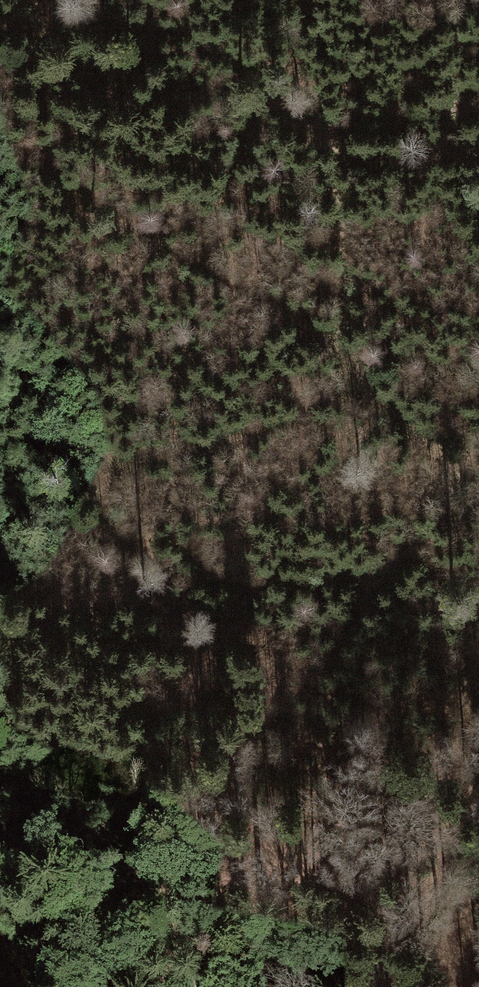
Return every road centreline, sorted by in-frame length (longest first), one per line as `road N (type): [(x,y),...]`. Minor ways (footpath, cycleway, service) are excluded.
road 1 (track): [(0,447),(17,441),(180,463),(274,439),(352,382),(309,331),(172,243),(47,139),(39,39),(59,0)]
road 2 (track): [(478,501),(386,580),(286,727),(140,845),(69,865),(0,840)]
road 3 (track): [(91,0),(178,34),(360,168),(478,166)]
road 4 (track): [(386,580),(242,583),(112,527),(101,489),(120,455)]

